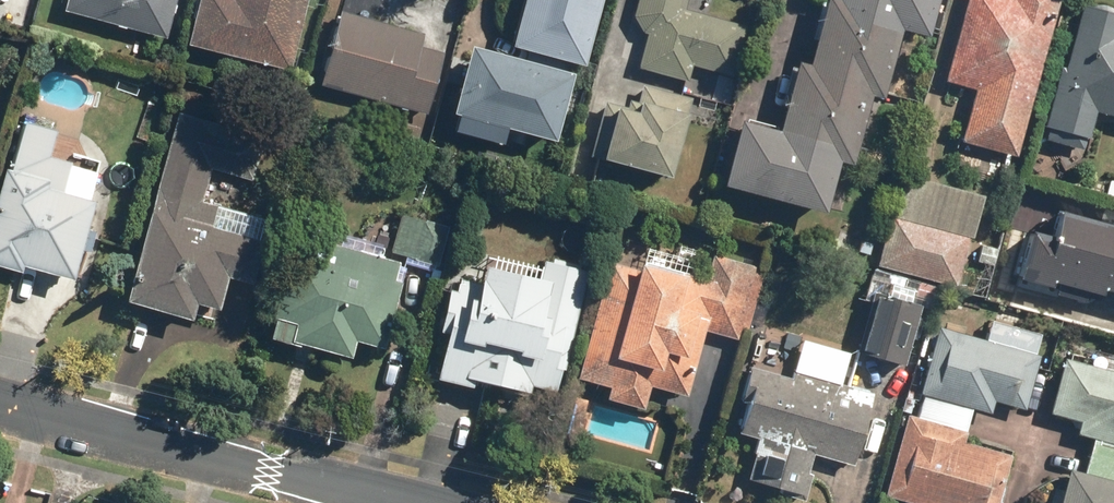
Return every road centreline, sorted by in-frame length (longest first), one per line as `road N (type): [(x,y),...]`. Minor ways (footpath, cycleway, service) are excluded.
road 1 (residential): [(398,502),(0,402)]

